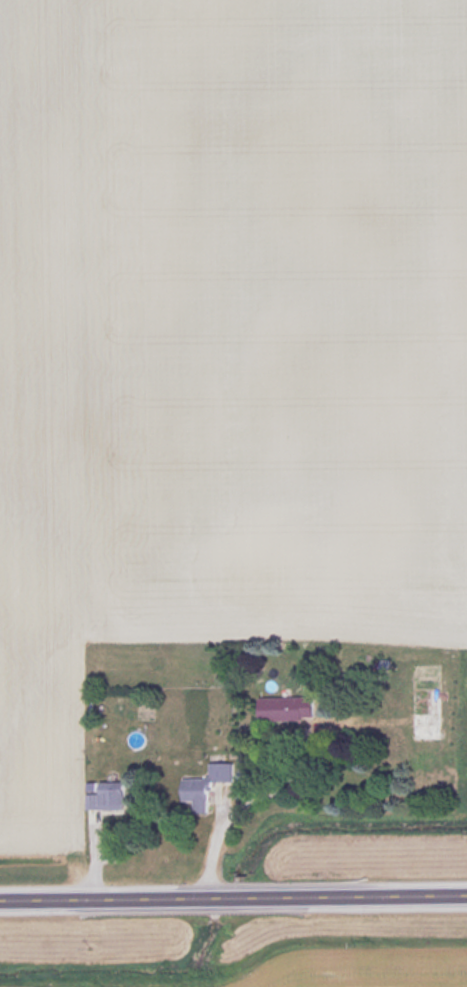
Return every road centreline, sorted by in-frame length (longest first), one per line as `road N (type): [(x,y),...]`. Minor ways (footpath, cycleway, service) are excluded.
road 1 (primary): [(466,899),(0,904)]

